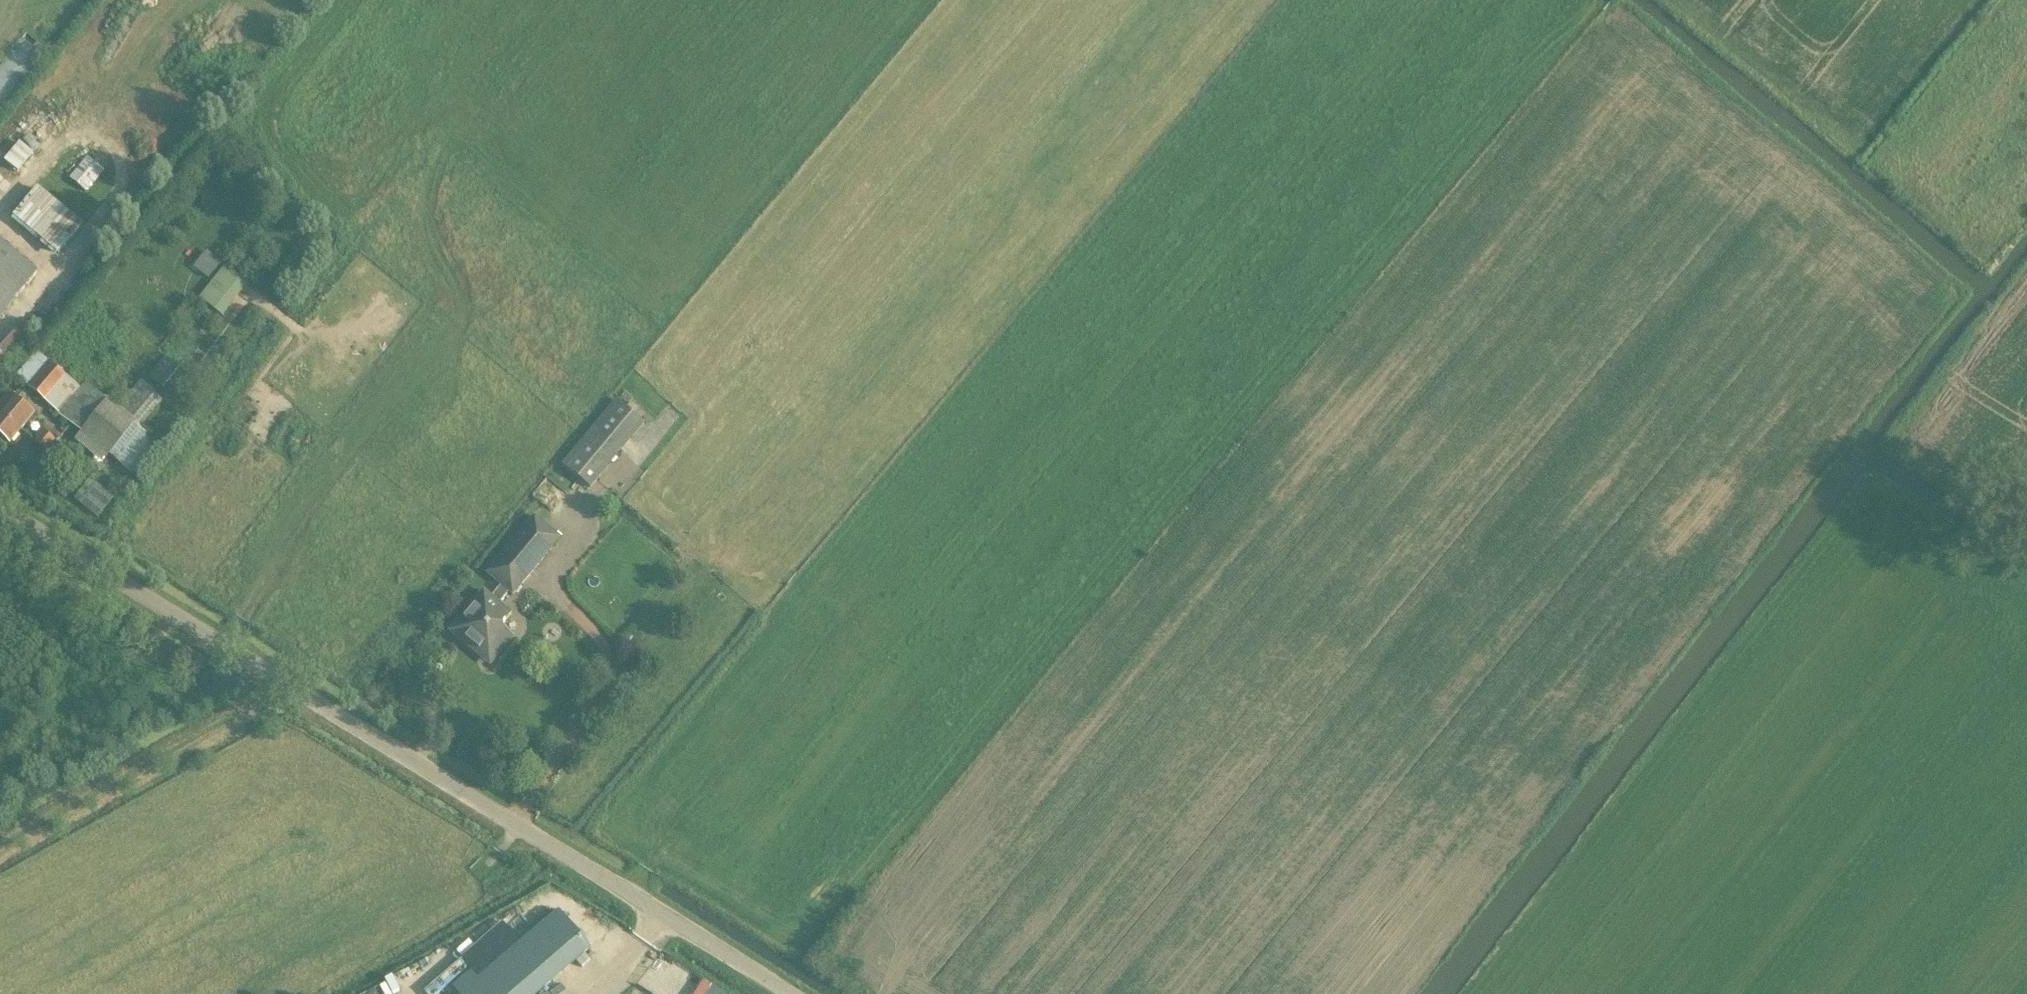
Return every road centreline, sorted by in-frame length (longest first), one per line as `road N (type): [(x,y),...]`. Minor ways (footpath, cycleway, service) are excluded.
road 1 (unclassified): [(788,993),(0,509)]

